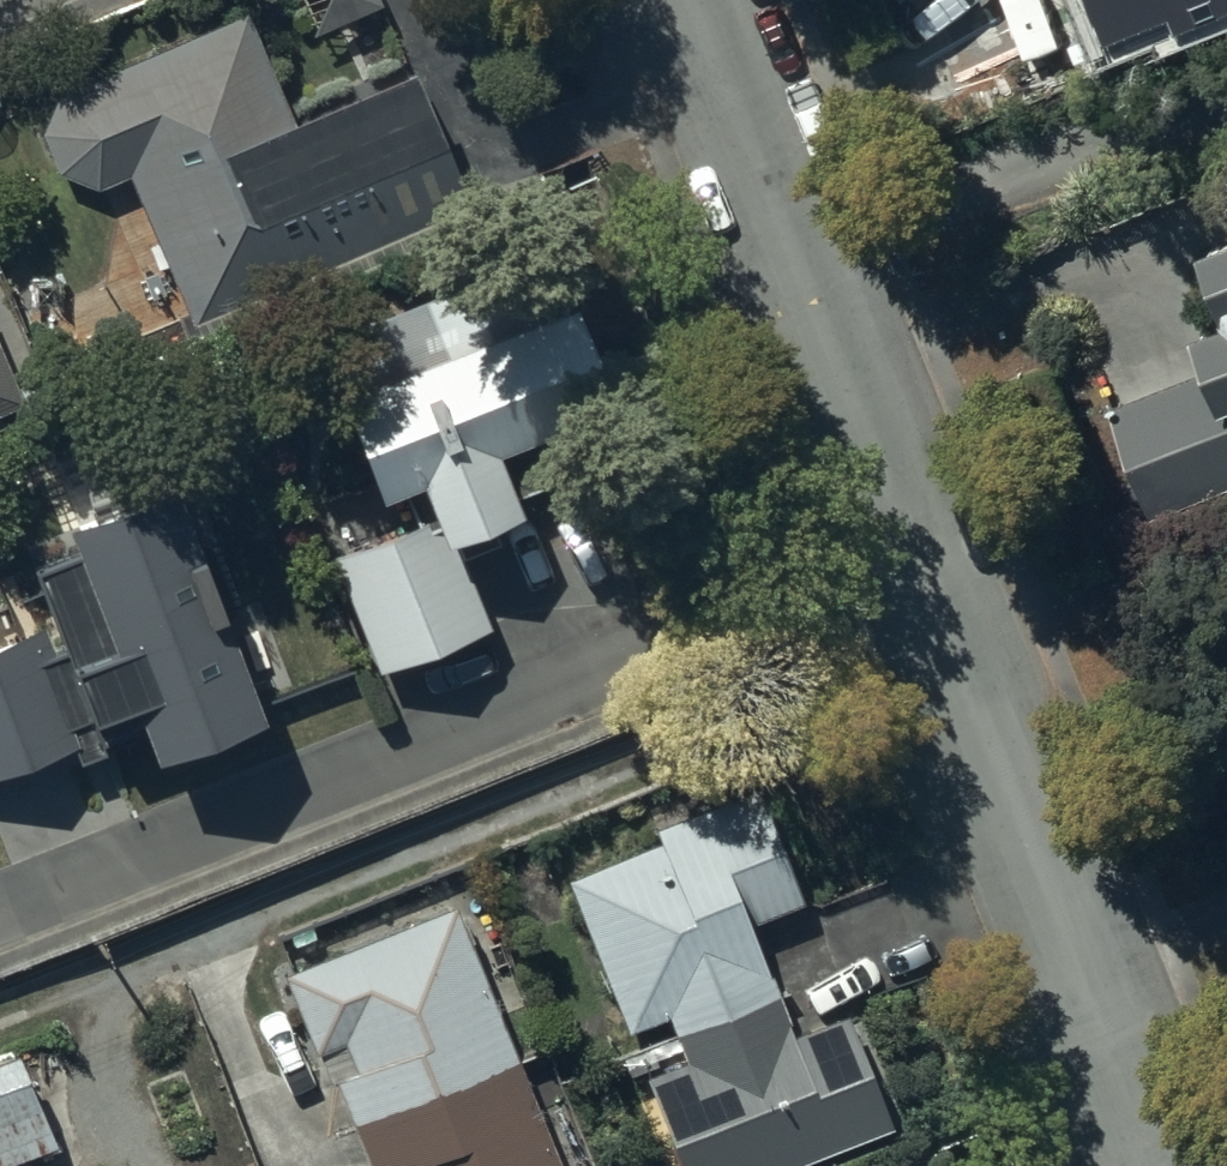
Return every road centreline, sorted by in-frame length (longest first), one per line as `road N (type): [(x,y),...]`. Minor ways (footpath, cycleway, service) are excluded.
road 1 (residential): [(0,912),(924,541)]
road 2 (residential): [(924,541),(1157,1165)]
road 3 (residential): [(1226,101),(817,262)]
road 4 (residential): [(817,262),(924,541)]
road 5 (residential): [(719,0),(817,262)]

